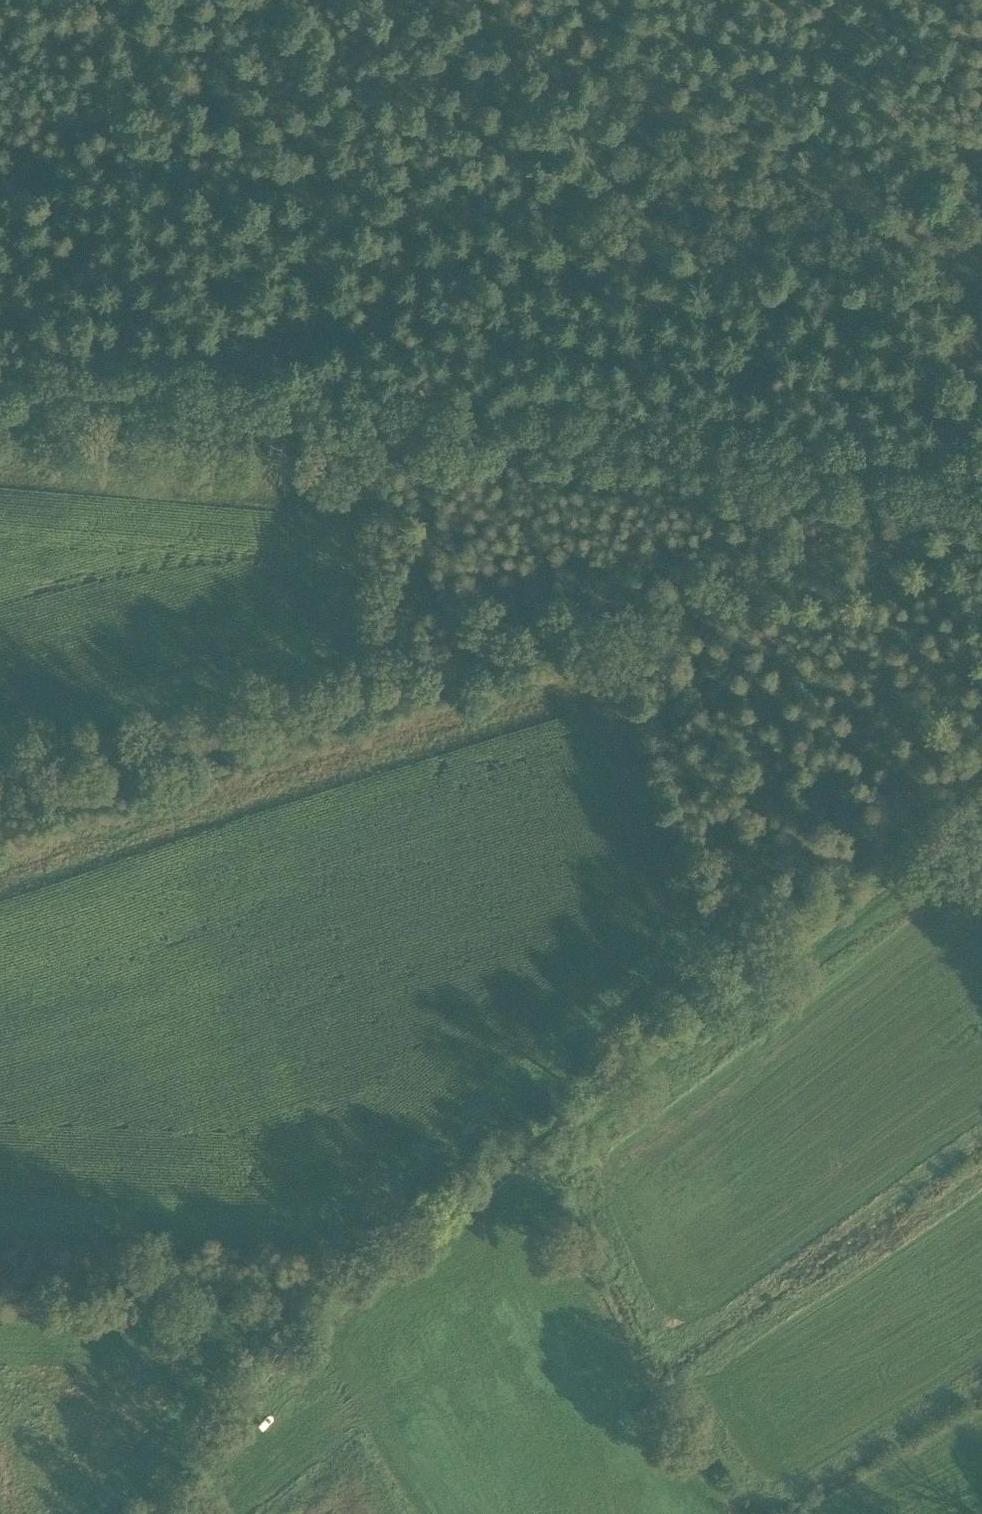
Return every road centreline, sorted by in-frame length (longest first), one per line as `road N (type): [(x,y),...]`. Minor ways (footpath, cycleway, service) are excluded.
road 1 (unclassified): [(0,396),(981,486)]
road 2 (track): [(981,281),(415,0)]

